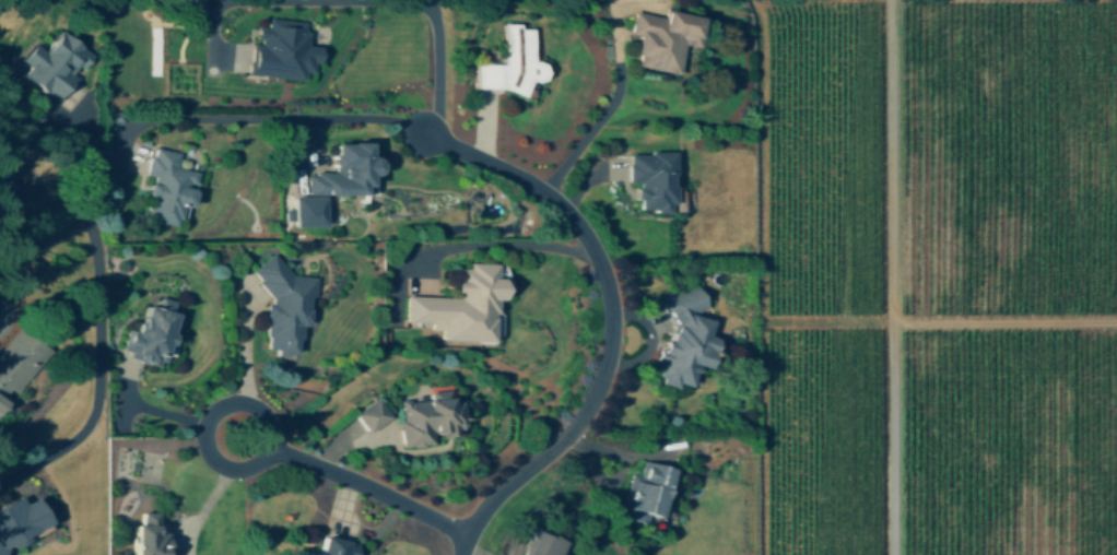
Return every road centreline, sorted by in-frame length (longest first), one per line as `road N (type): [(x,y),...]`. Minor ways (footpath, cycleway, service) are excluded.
road 1 (residential): [(461,554),(489,504),(563,442),(604,380),(613,320),(605,284),(572,219),(546,193),(388,118),(150,117)]
road 2 (residential): [(891,554),(890,0)]
road 3 (residential): [(467,535),(270,448)]
road 4 (residential): [(270,448),(269,424),(250,405),(233,403),(208,421),(207,450),(224,468),(248,469),(270,448)]

